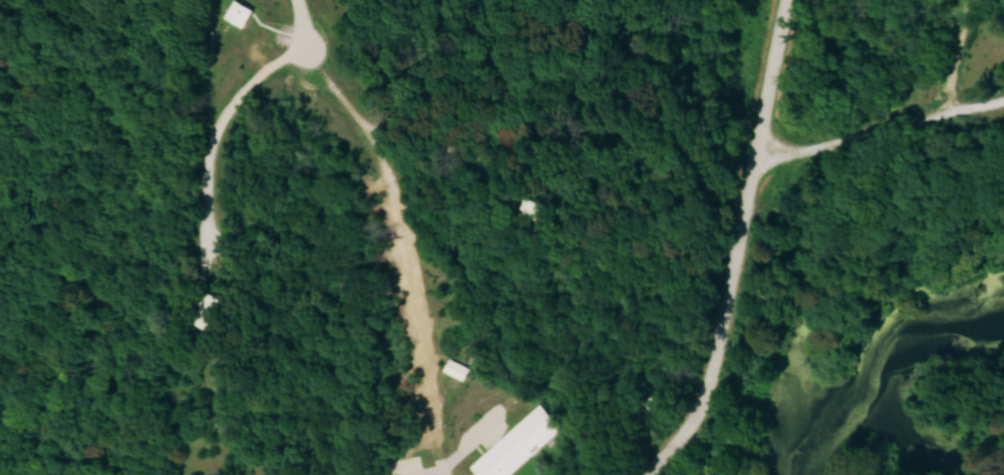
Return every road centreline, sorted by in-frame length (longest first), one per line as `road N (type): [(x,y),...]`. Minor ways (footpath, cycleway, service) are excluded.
road 1 (residential): [(638,474),(701,401),(733,240),(760,183),(877,124),(1003,94)]
road 2 (track): [(446,474),(394,178),(311,47)]
road 3 (residential): [(760,183),(782,0)]

